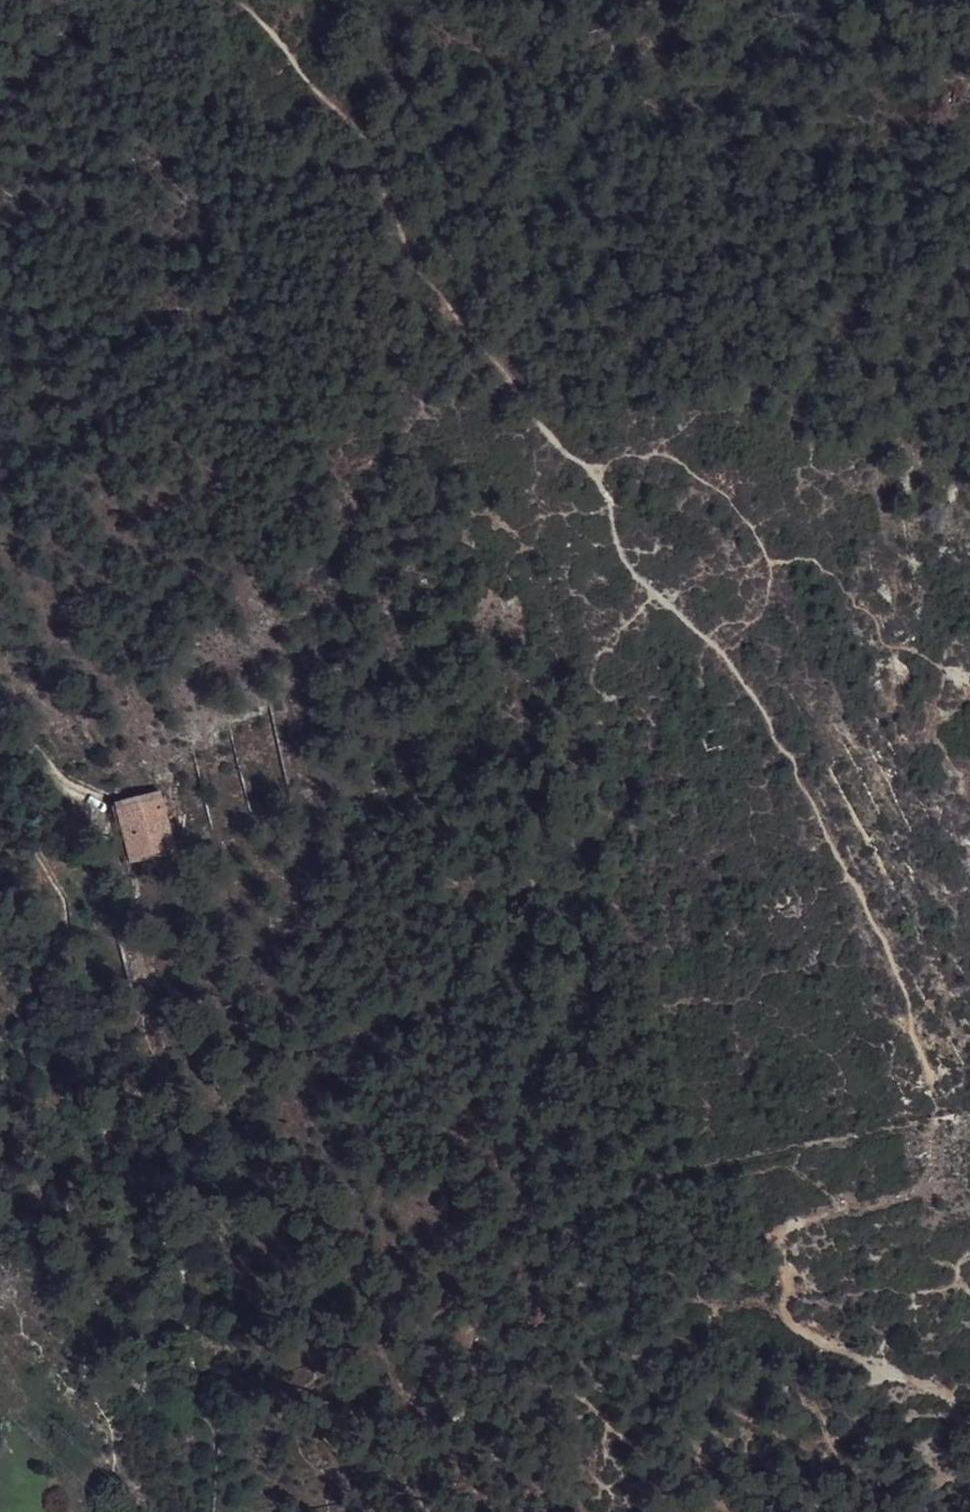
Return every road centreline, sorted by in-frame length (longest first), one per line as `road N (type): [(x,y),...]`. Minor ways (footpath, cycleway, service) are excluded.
road 1 (track): [(0,719),(107,846)]

